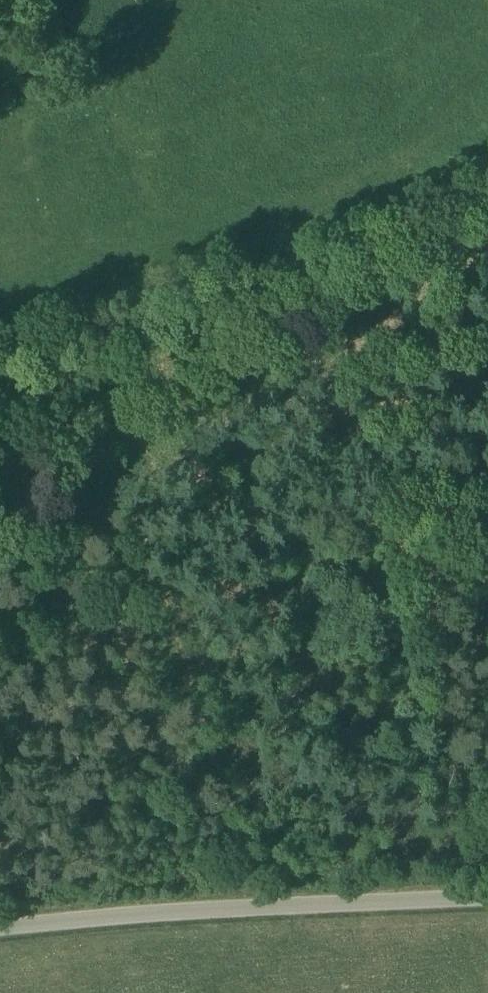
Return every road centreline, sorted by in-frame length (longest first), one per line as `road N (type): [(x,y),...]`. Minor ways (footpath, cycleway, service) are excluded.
road 1 (unclassified): [(0,930),(487,905)]

